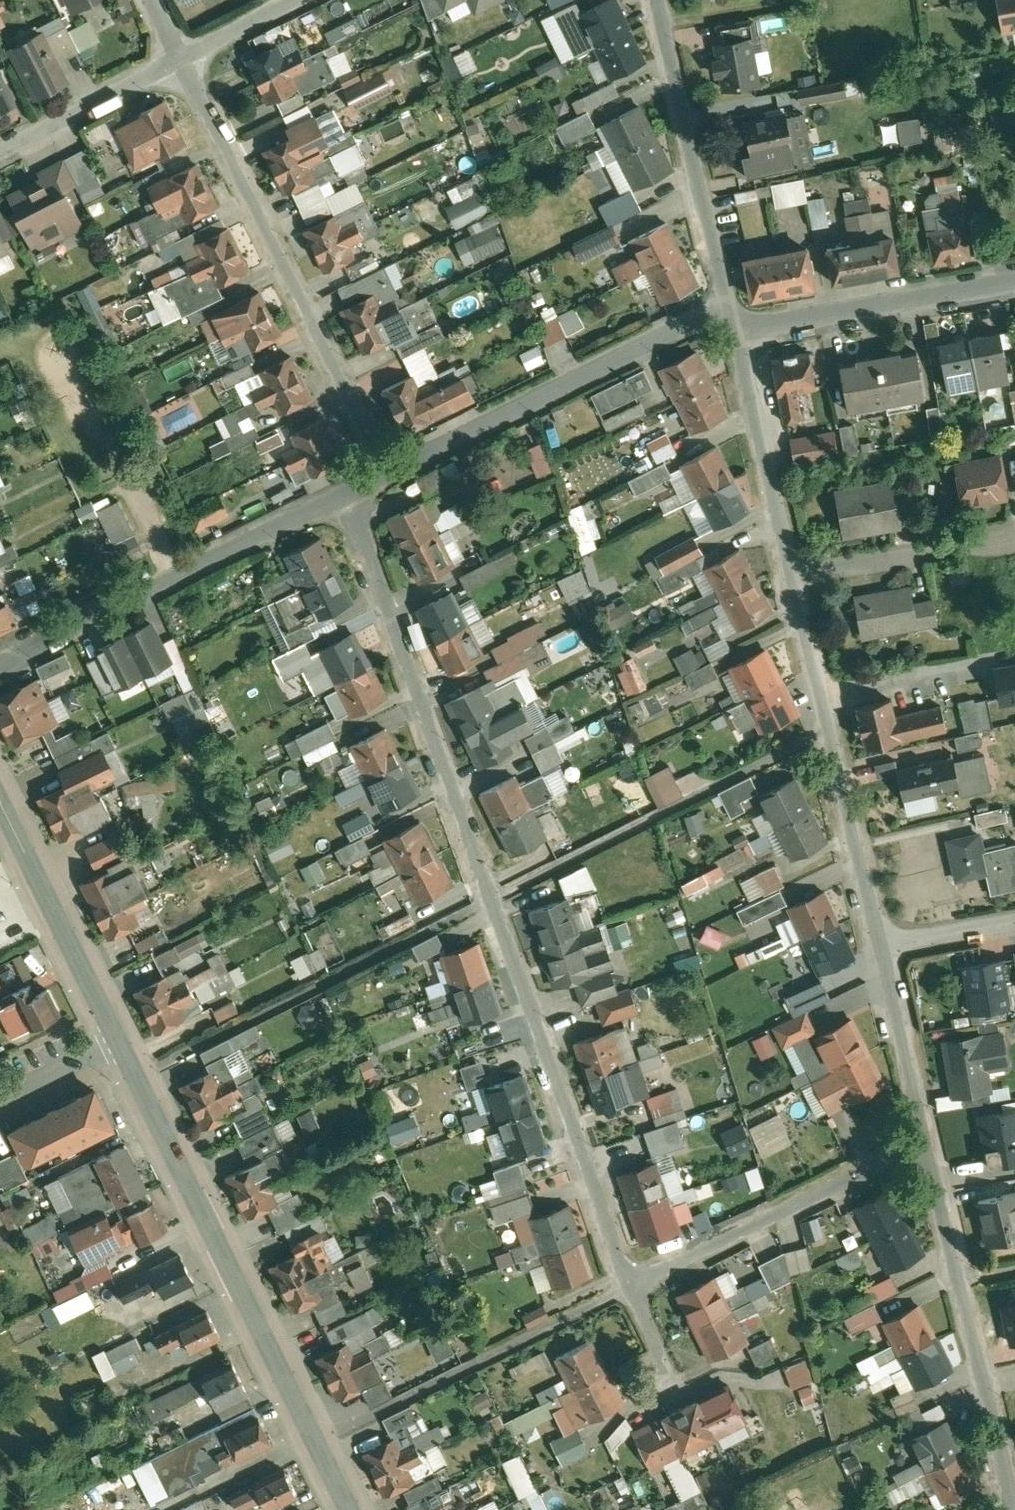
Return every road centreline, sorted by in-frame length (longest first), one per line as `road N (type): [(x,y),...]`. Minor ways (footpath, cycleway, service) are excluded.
road 1 (residential): [(343,489),(629,1287)]
road 2 (tertiary): [(119,1047),(351,1509)]
road 3 (residential): [(383,471),(181,58)]
road 4 (residential): [(792,574),(880,946)]
road 5 (residential): [(0,657),(180,576),(343,489)]
road 6 (residential): [(383,471),(644,348),(730,320)]
road 7 (residential): [(926,1142),(1009,1500)]
road 8 (residential): [(629,1287),(926,1142)]
road 9 (residential): [(657,0),(730,320)]
road 10 (residential): [(730,320),(1014,276)]
road 11 (tertiary): [(0,804),(119,1047)]
road 12 (residential): [(730,320),(792,574)]
road 13 (residential): [(1014,533),(792,574)]
road 14 (residential): [(181,58),(0,152)]
road 15 (residential): [(880,946),(926,1142)]
road 16 (residential): [(880,946),(1014,925)]
road 17 (residential): [(297,0),(181,58)]
road 18 (residential): [(119,1047),(0,1093)]
road 19 (residential): [(629,1287),(679,1396)]

